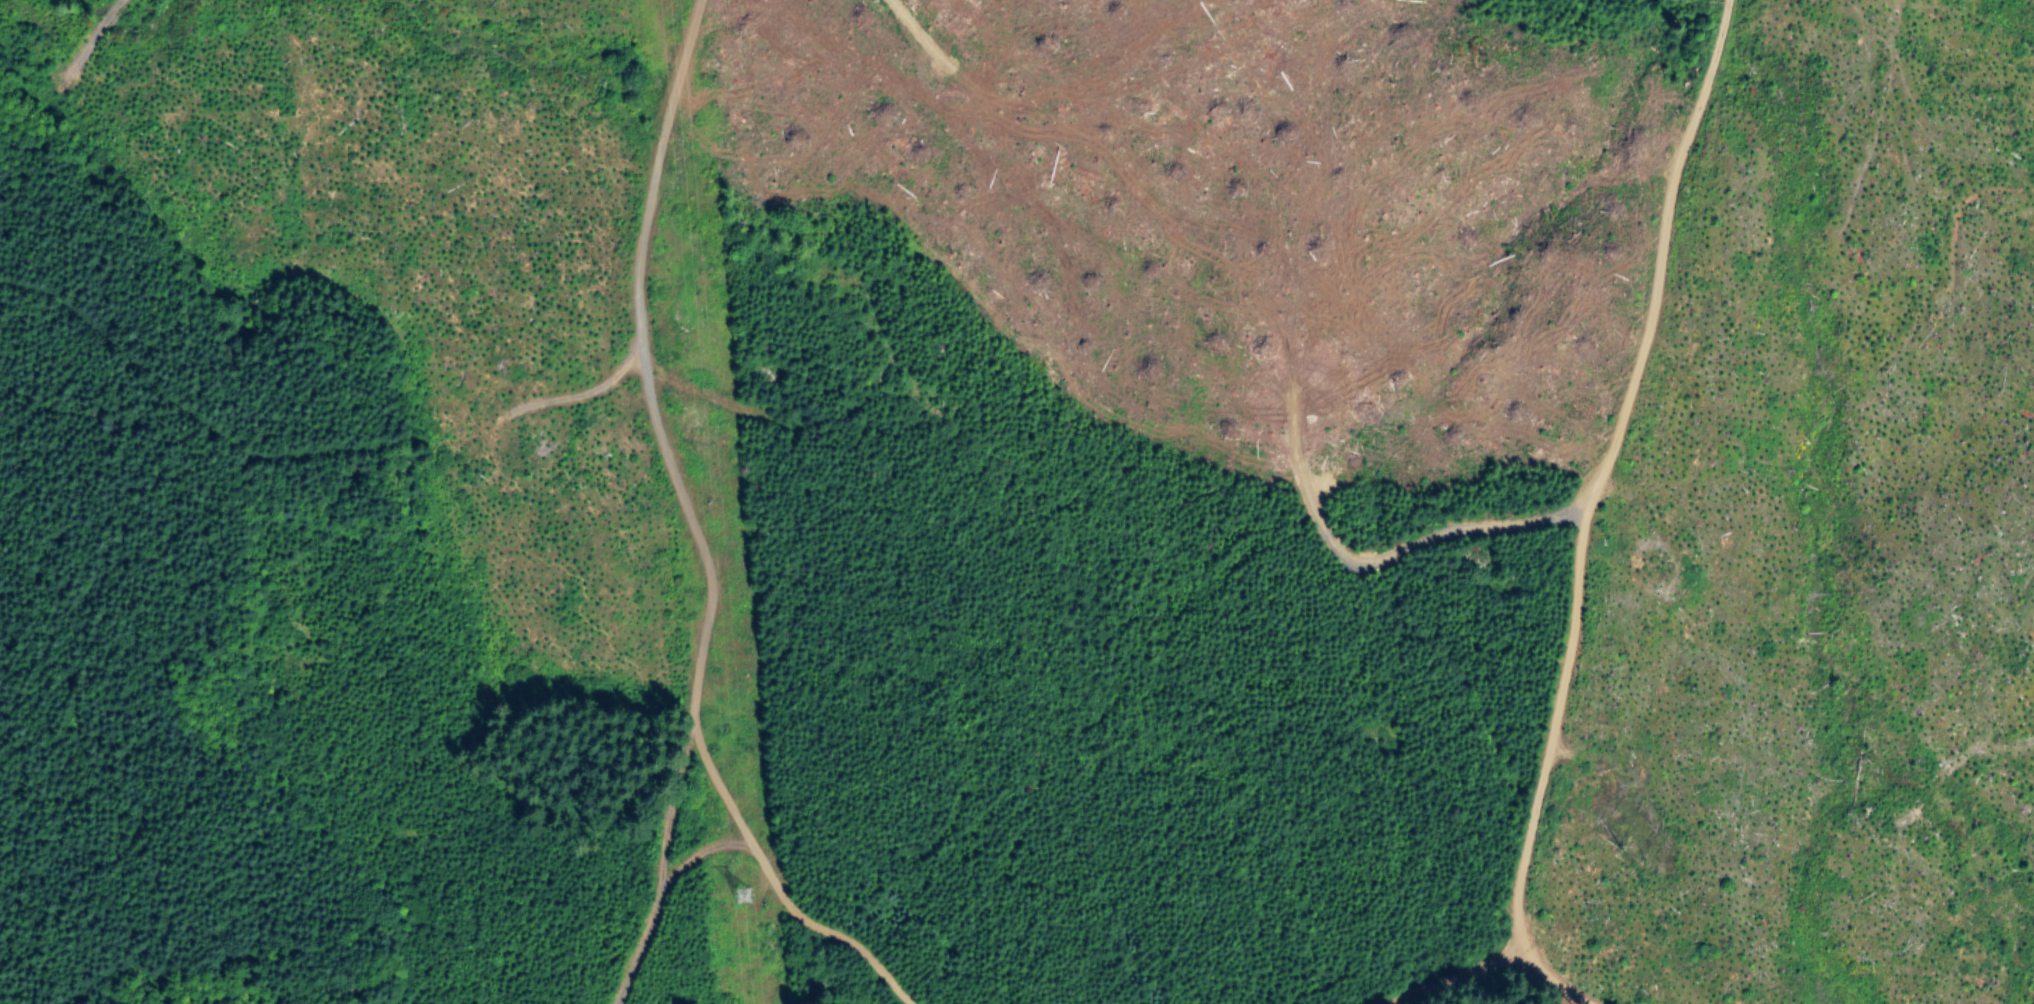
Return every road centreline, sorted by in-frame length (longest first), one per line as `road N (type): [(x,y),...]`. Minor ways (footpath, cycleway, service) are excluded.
road 1 (residential): [(1591,1003),(1561,975),(1549,855),(1758,55),(1761,0)]

